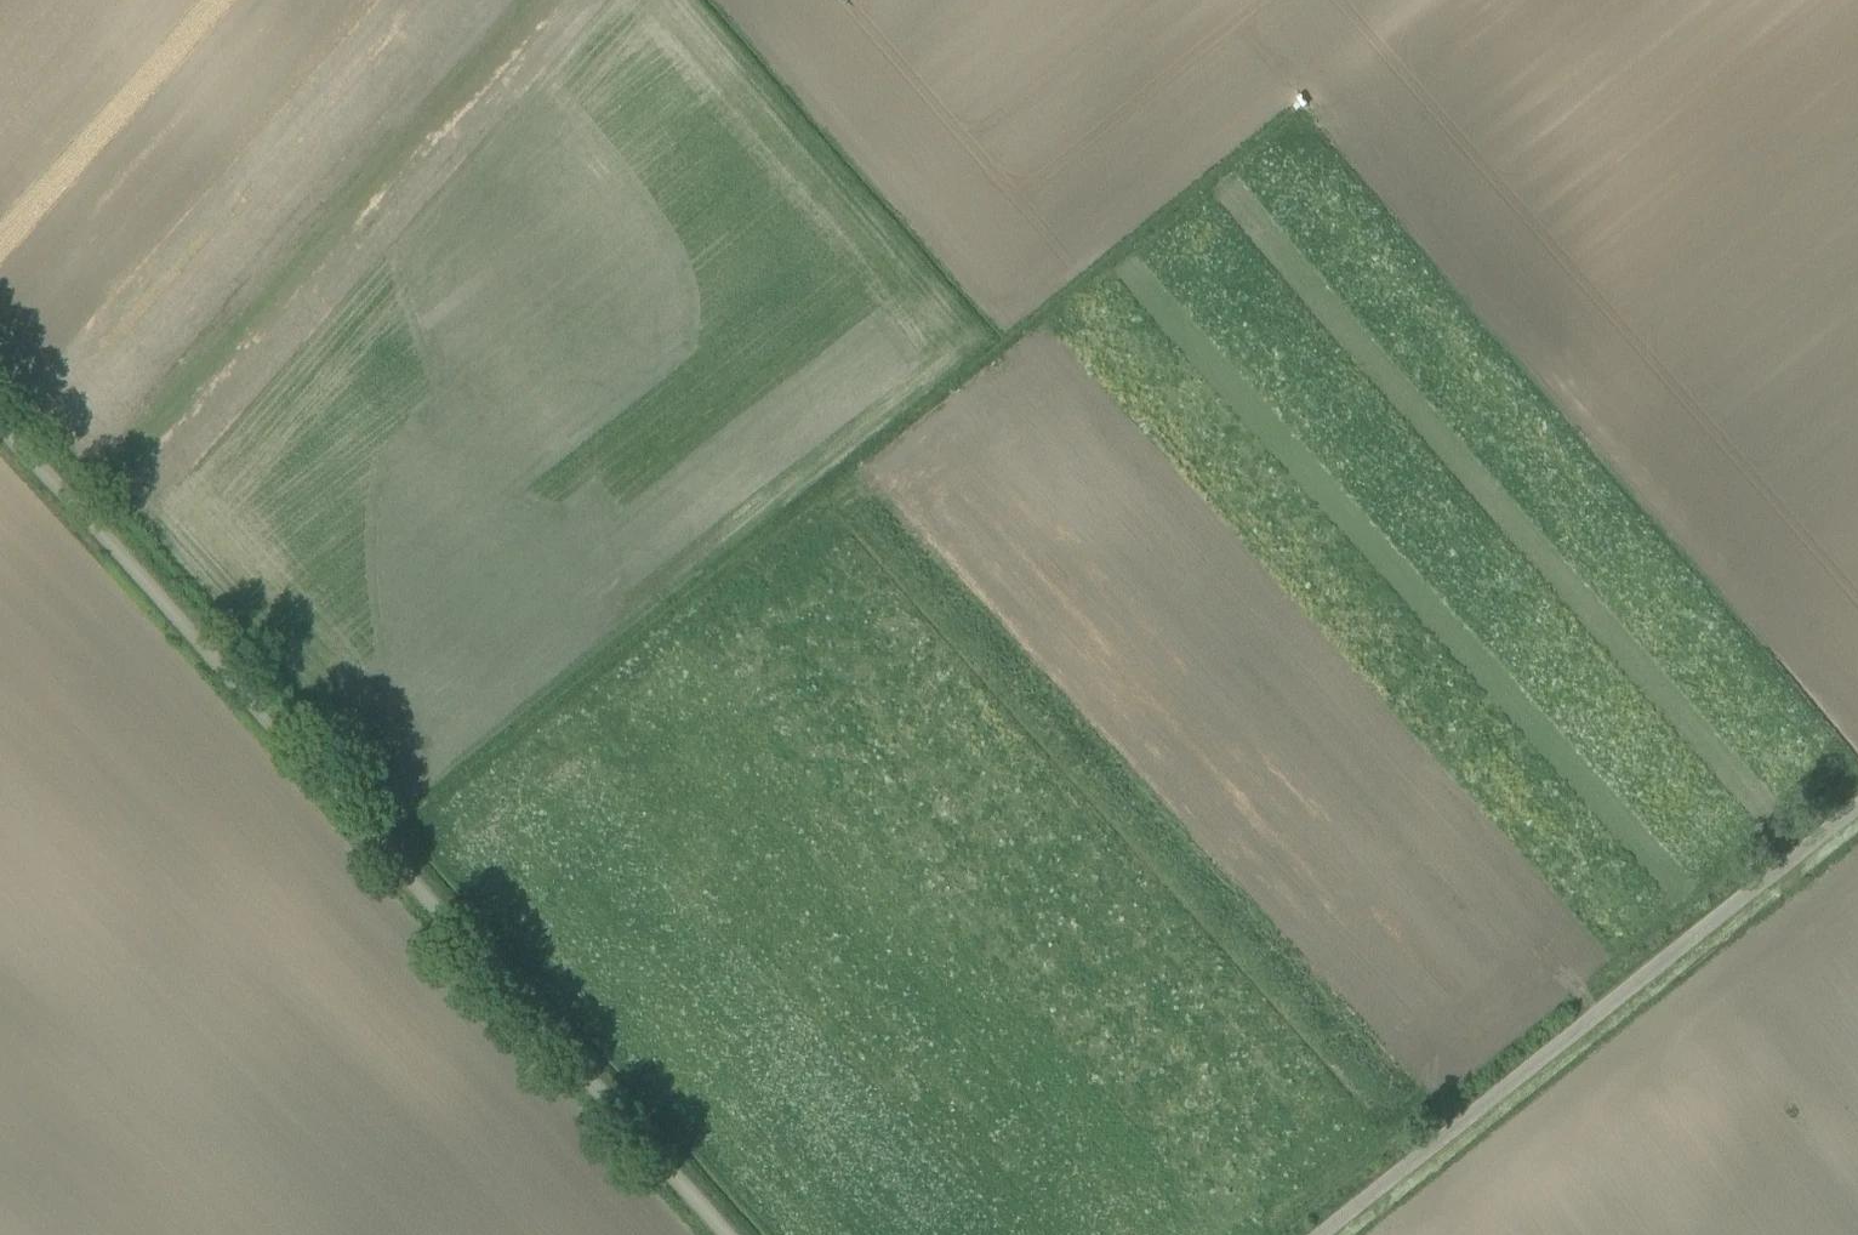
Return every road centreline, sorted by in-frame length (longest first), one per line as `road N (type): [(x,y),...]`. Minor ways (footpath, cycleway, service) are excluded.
road 1 (unclassified): [(731,1234),(131,555),(0,425)]
road 2 (unclassified): [(1320,1234),(1857,806)]

